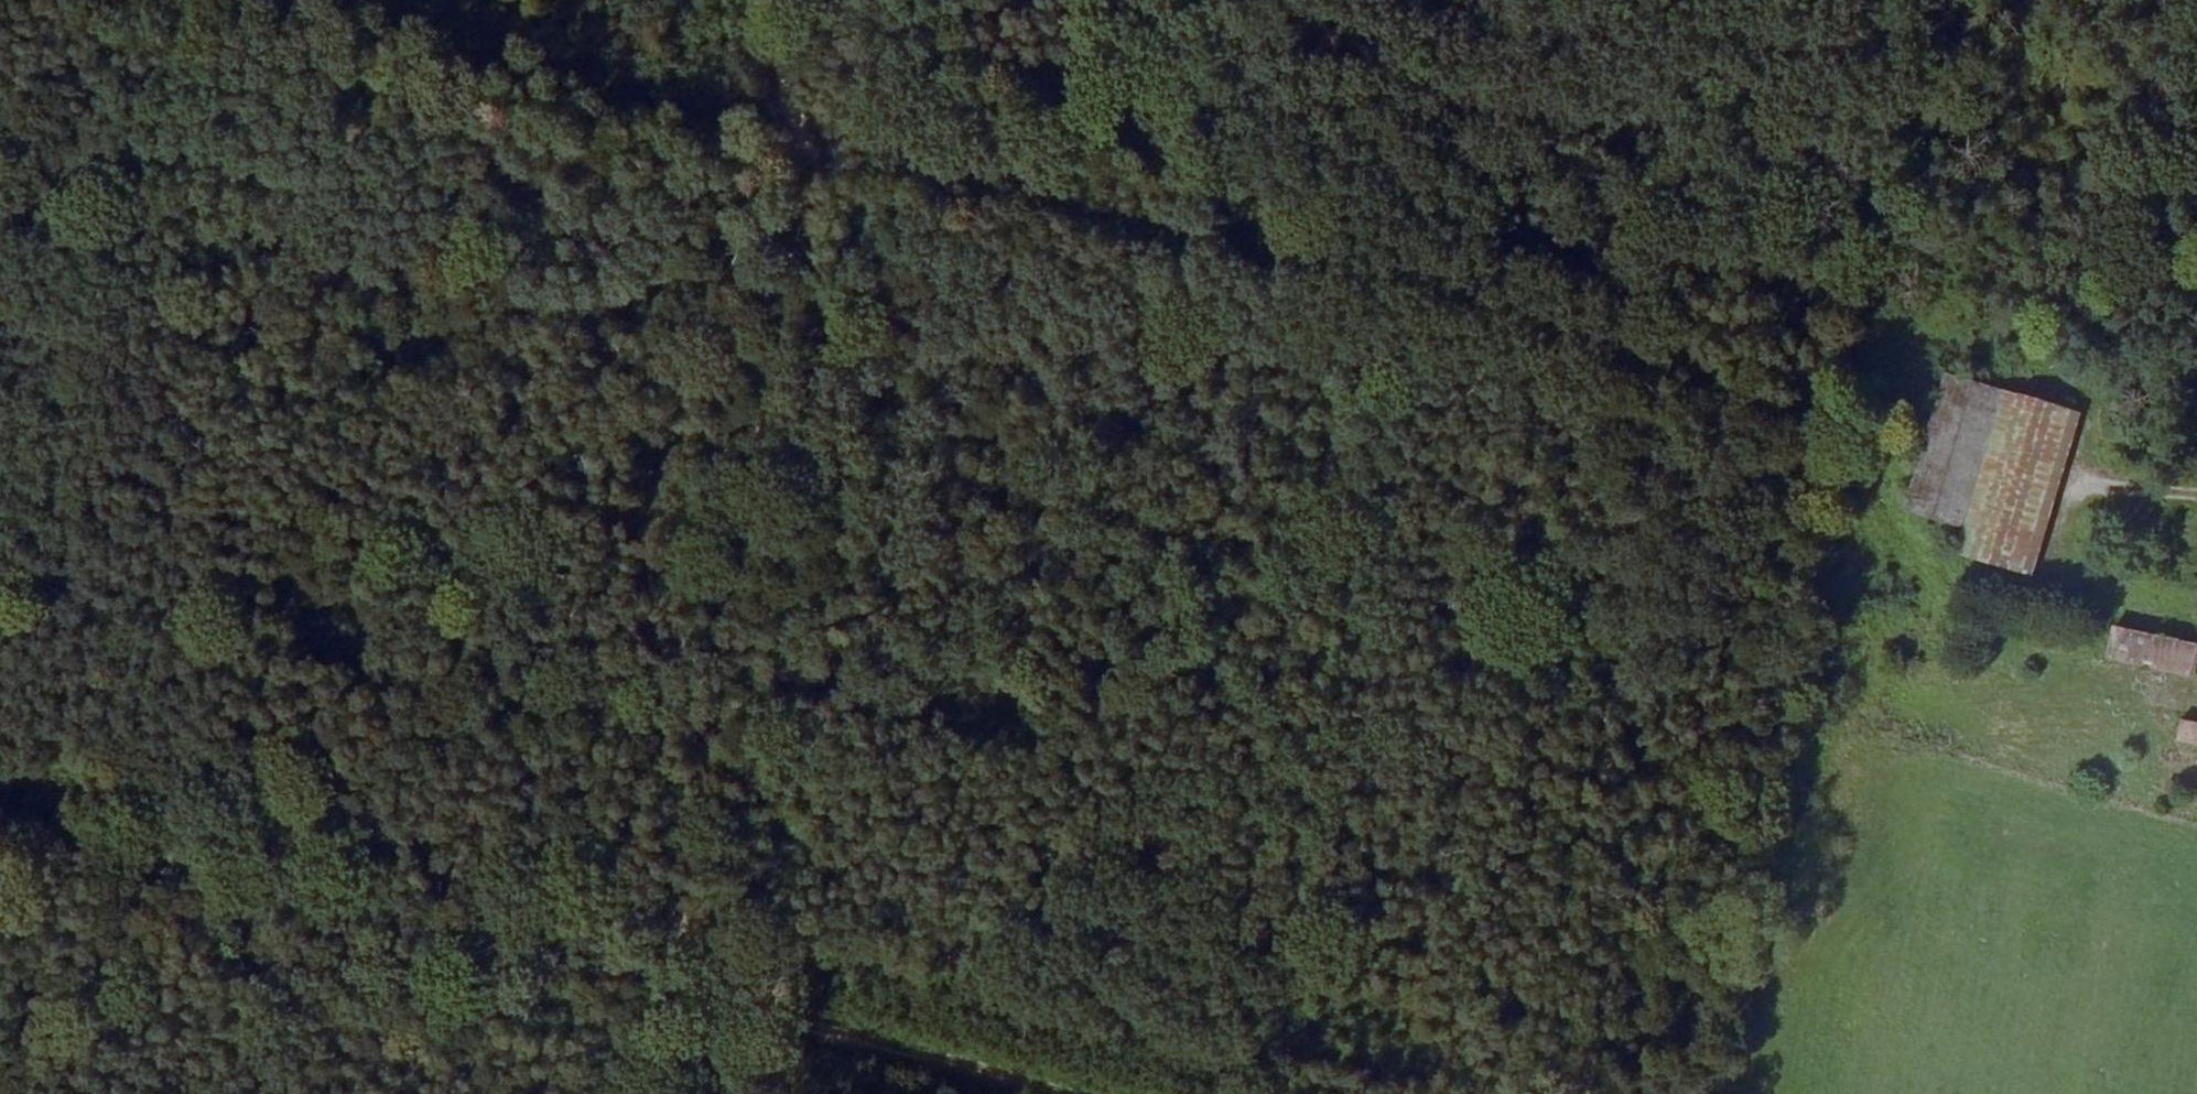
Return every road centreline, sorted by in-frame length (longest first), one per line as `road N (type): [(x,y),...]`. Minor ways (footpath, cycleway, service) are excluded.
road 1 (track): [(2070,488),(2196,500)]

